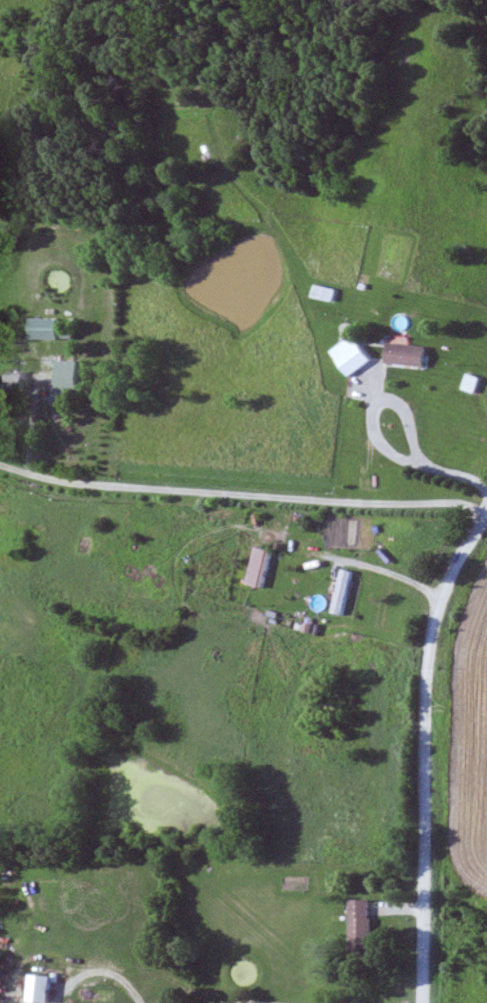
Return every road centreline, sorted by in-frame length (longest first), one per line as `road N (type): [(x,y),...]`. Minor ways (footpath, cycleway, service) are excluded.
road 1 (residential): [(427,1002),(437,621),(486,528)]
road 2 (residential): [(396,574),(206,526),(193,638),(167,686),(137,712),(145,759)]
road 3 (residential): [(445,602),(396,574),(372,535),(367,491),(384,358)]

